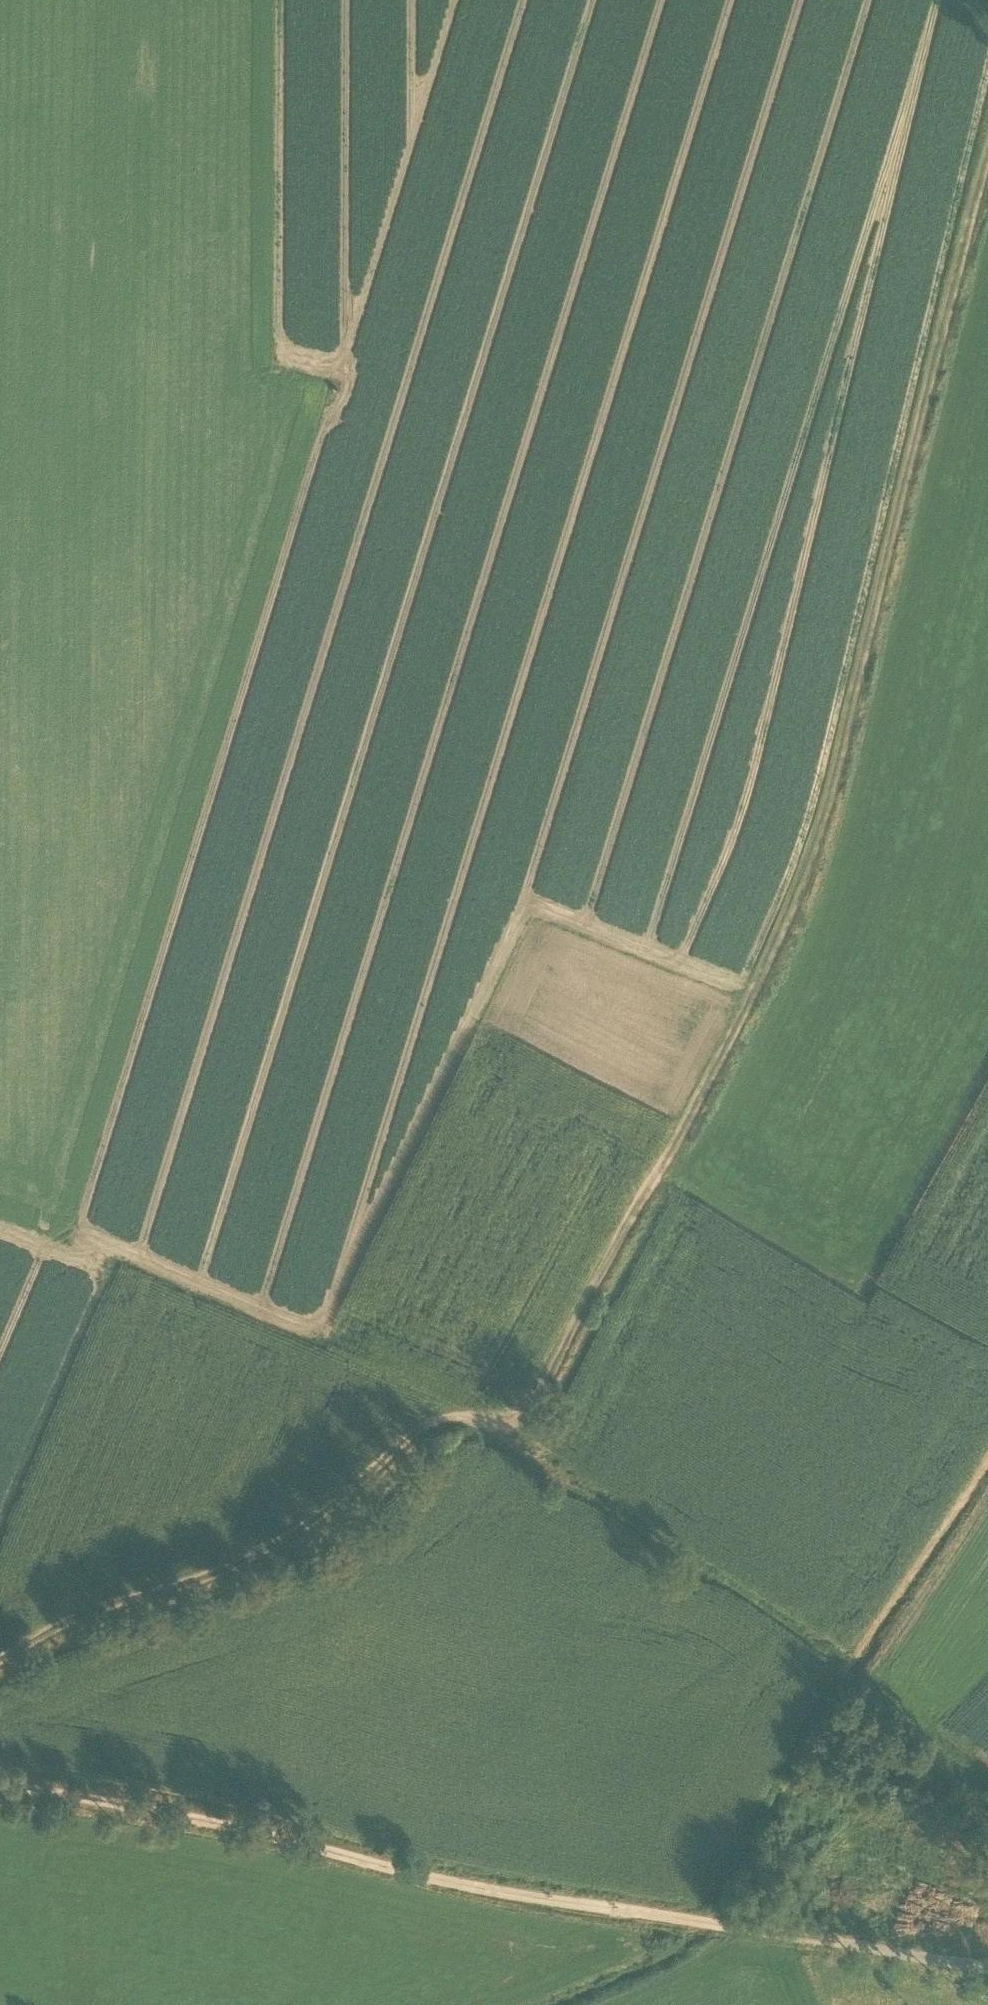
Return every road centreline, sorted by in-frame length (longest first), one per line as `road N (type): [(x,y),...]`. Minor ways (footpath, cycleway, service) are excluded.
road 1 (track): [(0,1660),(120,1604),(248,1561),(337,1509),(432,1420),(510,1447),(805,906),(987,157)]
road 2 (track): [(0,1786),(262,1835),(519,1898),(847,1946)]
road 3 (track): [(510,1447),(802,1645)]
road 4 (unclassified): [(987,1969),(847,1946)]

